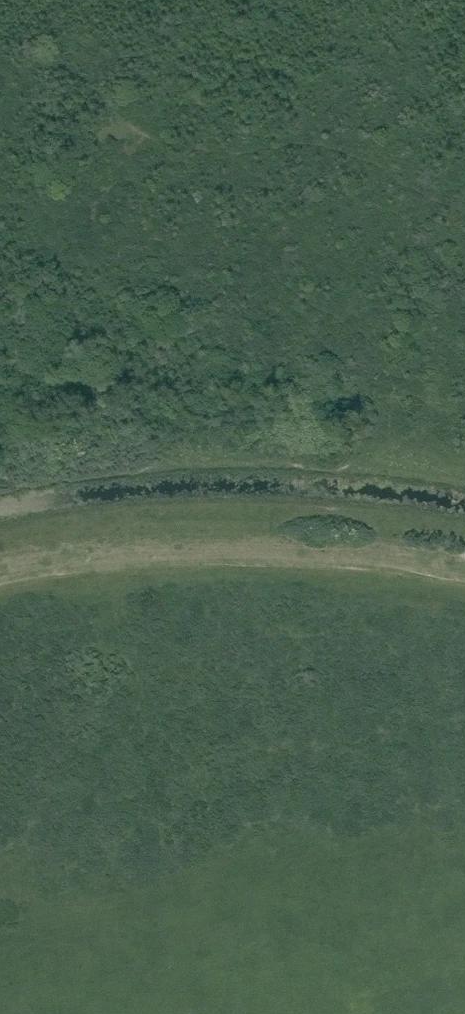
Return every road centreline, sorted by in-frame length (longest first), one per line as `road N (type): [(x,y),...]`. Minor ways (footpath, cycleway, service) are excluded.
road 1 (track): [(0,576),(63,562),(312,554),(464,577)]

